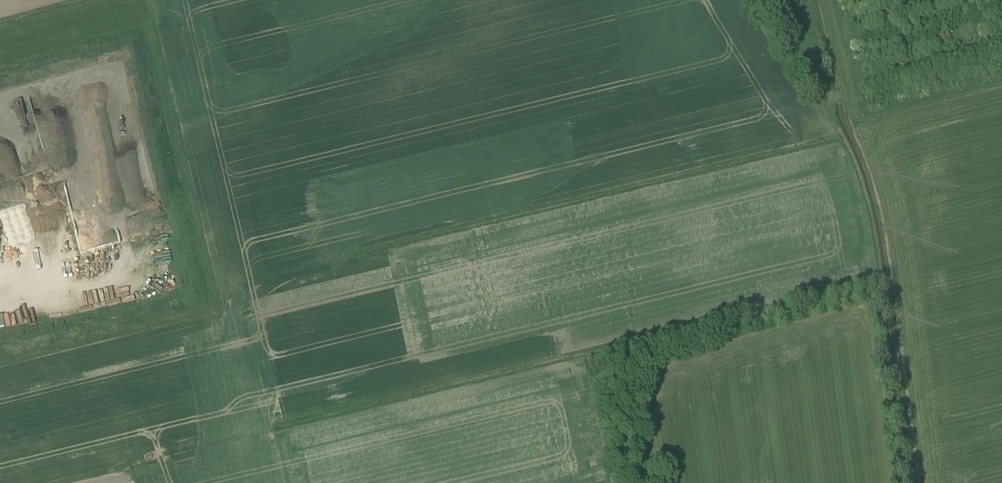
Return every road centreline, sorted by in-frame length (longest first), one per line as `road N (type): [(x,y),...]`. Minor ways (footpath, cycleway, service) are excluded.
road 1 (track): [(1001,74),(847,113)]

